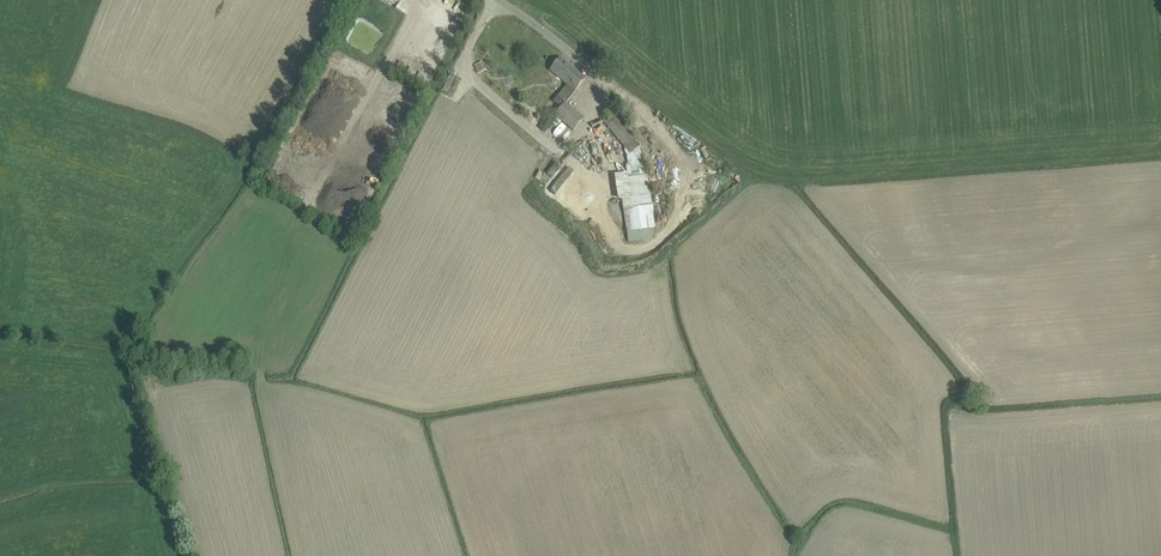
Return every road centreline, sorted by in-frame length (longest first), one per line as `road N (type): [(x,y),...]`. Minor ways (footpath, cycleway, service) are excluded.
road 1 (unclassified): [(627,103),(491,0)]

